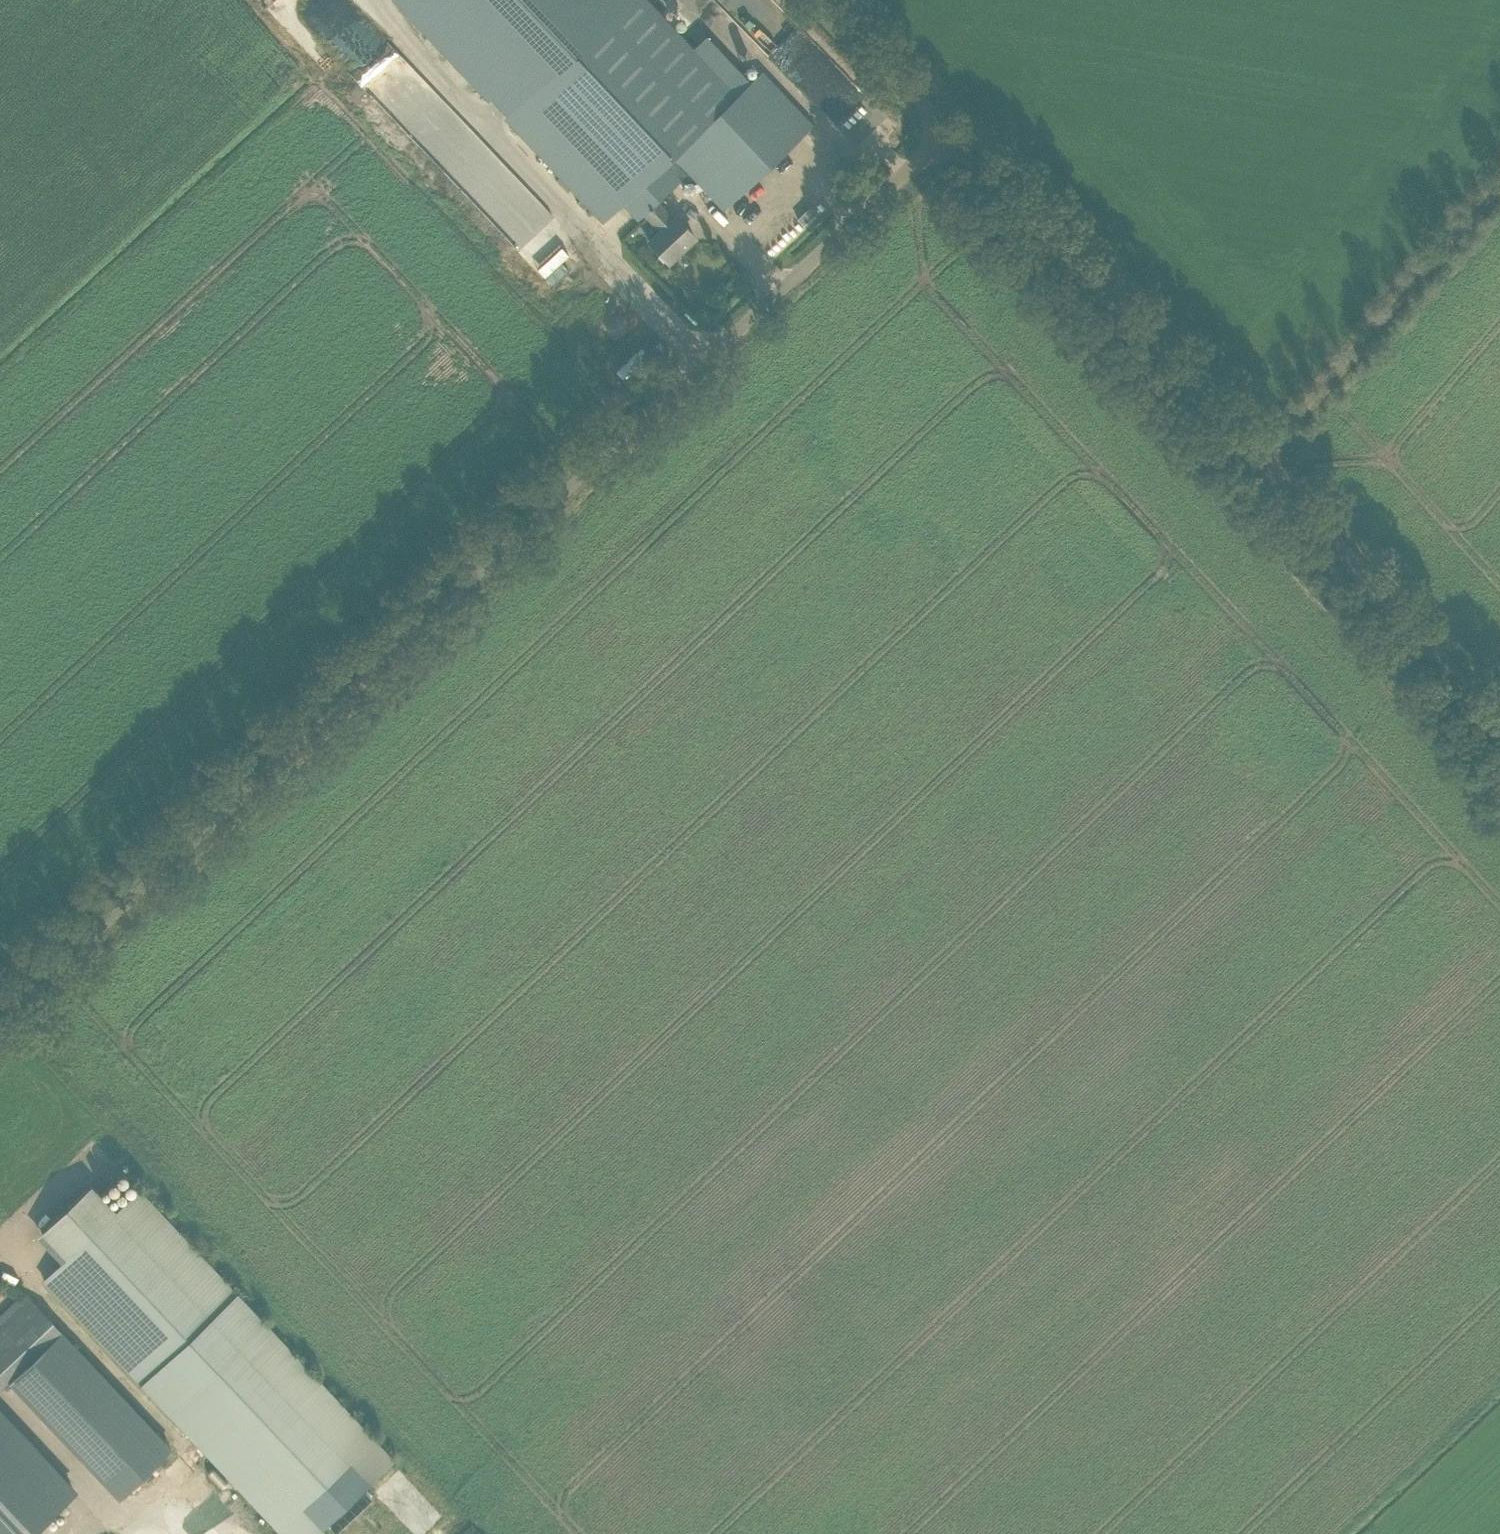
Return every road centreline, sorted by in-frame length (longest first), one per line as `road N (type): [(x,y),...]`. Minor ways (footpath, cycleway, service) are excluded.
road 1 (unclassified): [(0,1020),(950,134)]
road 2 (unclassified): [(1499,722),(950,134)]
road 3 (track): [(1259,460),(1499,183)]
road 4 (unclassified): [(950,134),(821,0)]

